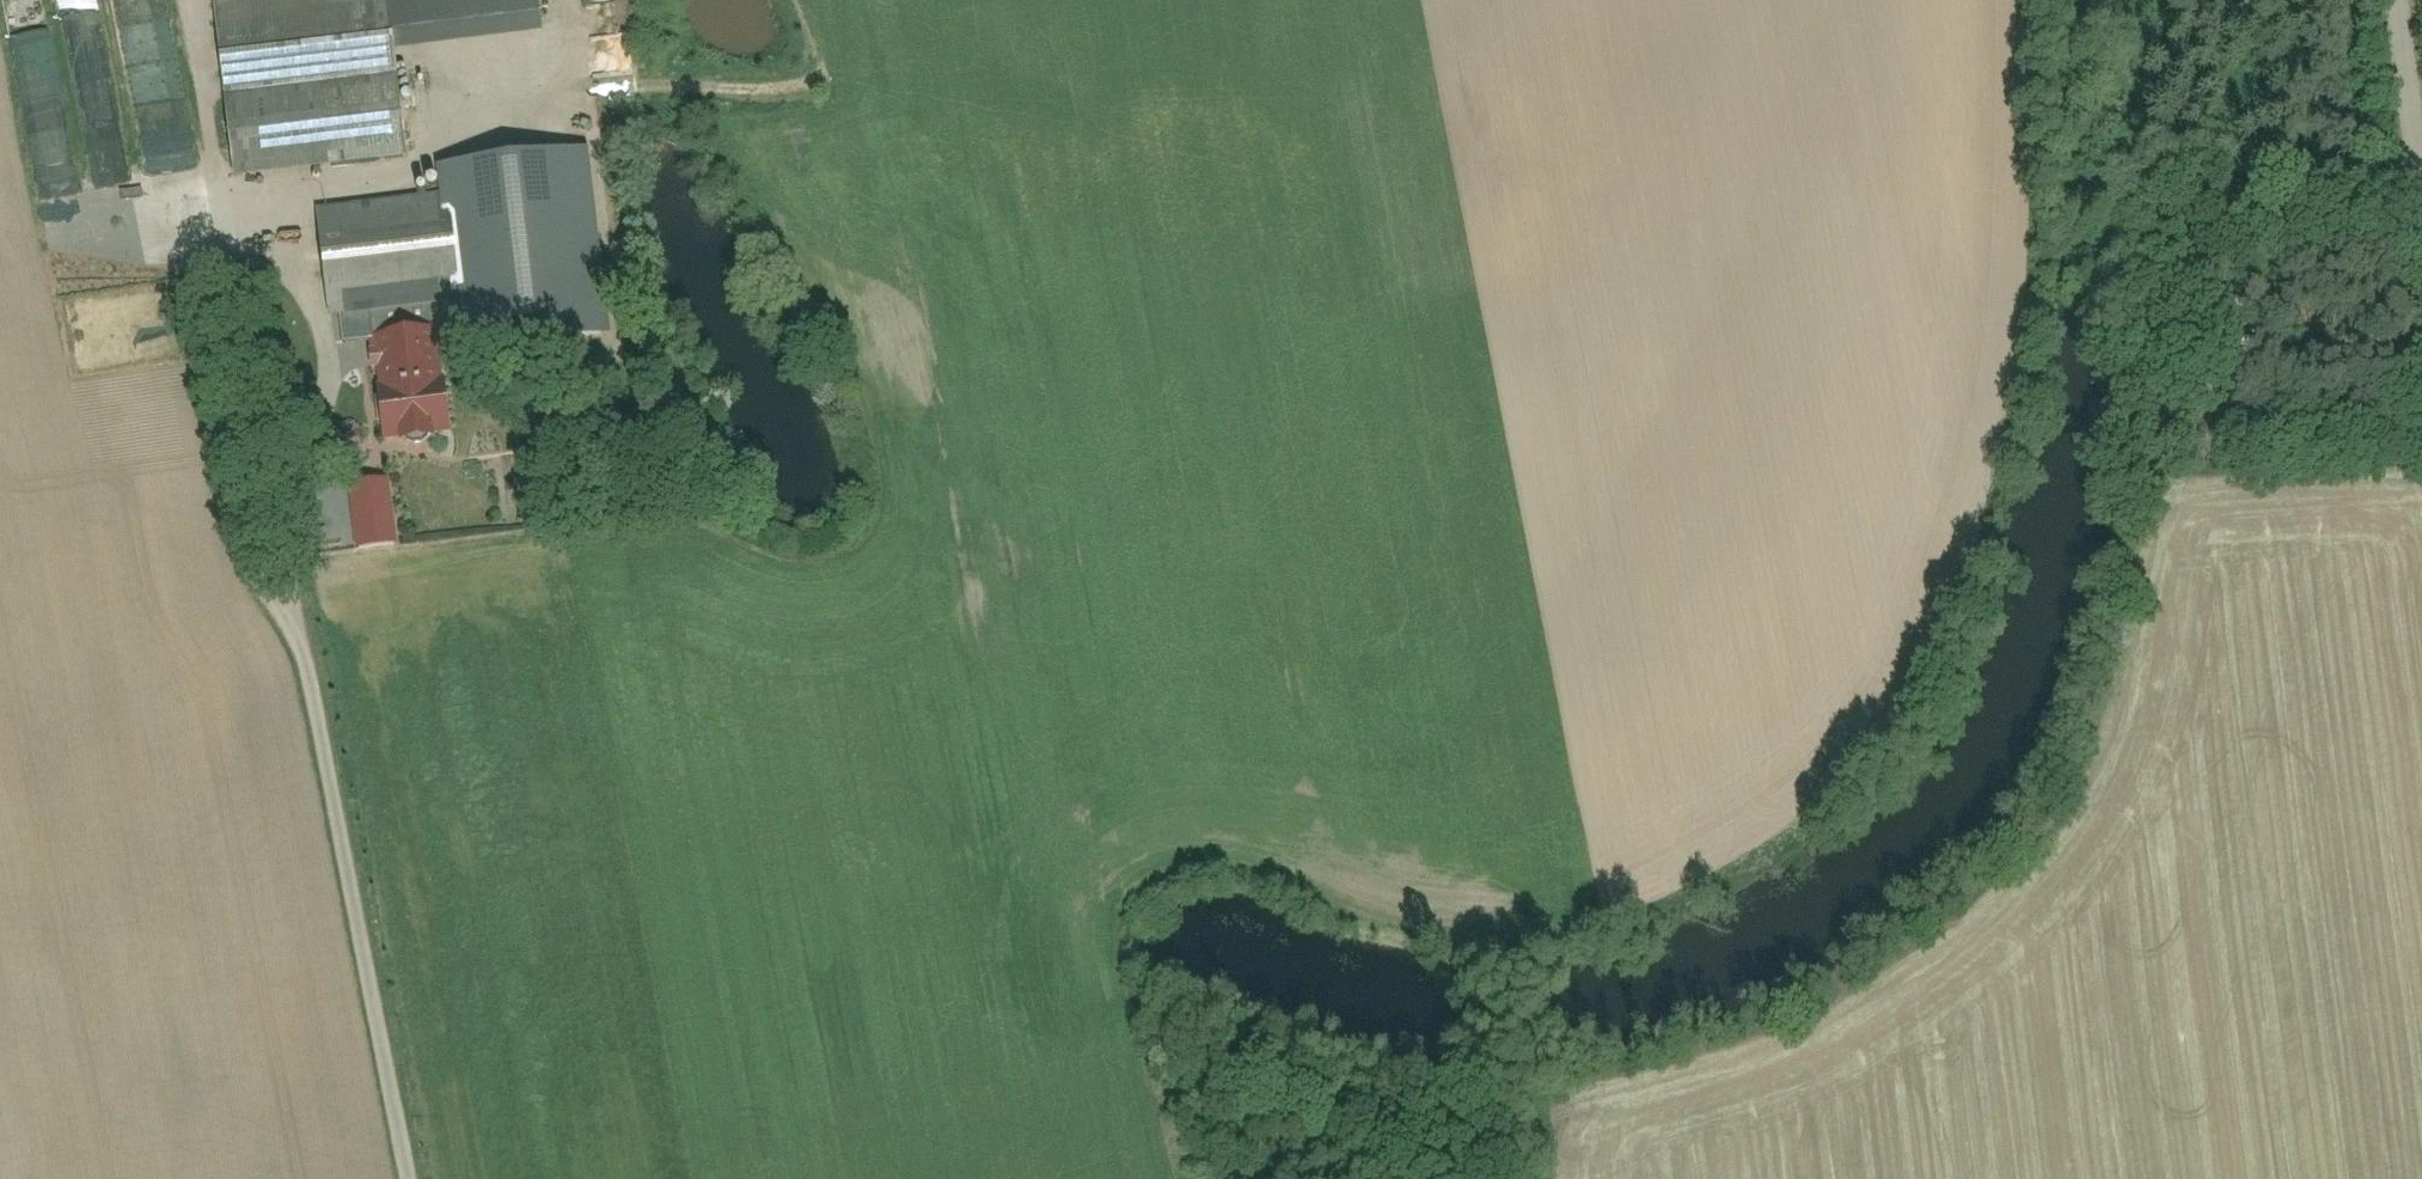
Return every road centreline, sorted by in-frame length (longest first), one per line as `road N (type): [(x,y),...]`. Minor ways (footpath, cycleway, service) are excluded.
road 1 (track): [(288,593),(254,557),(200,284),(211,199),(177,0)]
road 2 (unclassified): [(2387,0),(2421,272)]

